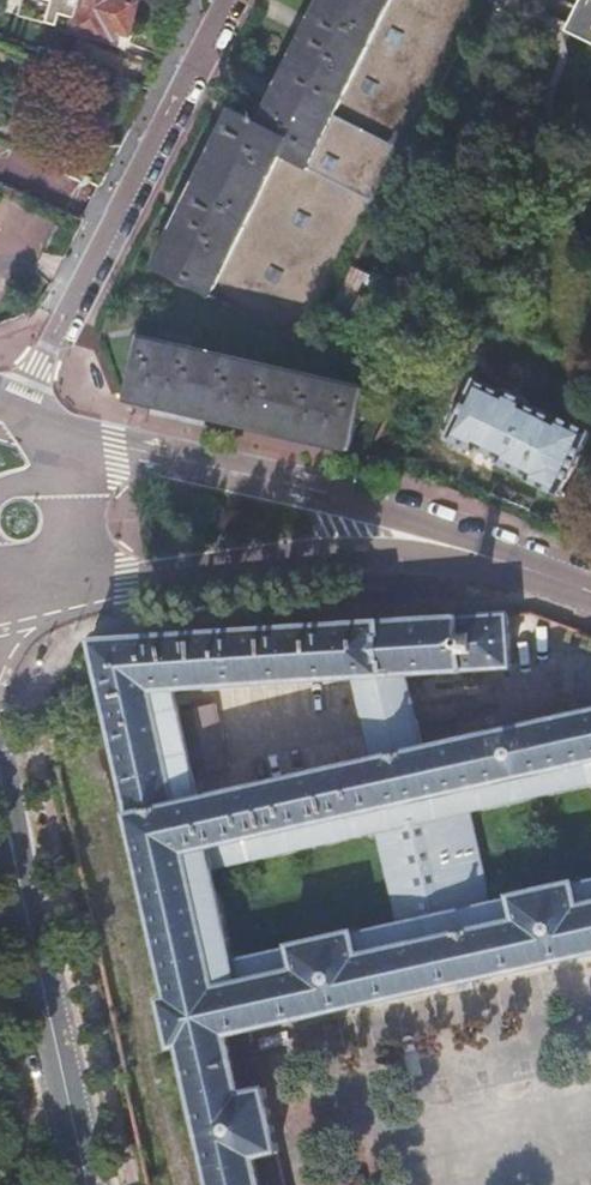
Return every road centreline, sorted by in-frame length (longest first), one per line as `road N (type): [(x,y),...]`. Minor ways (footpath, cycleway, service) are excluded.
road 1 (tertiary): [(0,617),(124,587),(319,561),(402,557),(561,580)]
road 2 (secondary): [(561,580),(379,507),(113,441)]
road 3 (residential): [(10,416),(213,0)]
road 4 (secondary): [(87,1184),(0,797)]
road 5 (secondary): [(0,603),(61,548),(70,529),(63,464)]

